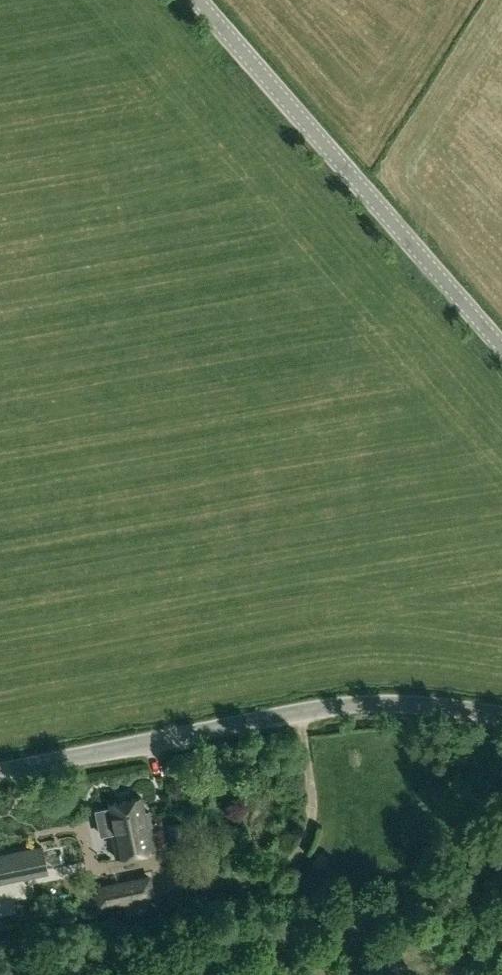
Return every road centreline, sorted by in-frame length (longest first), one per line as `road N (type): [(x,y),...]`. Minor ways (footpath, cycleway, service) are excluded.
road 1 (tertiary): [(501,715),(350,704),(0,771)]
road 2 (tertiary): [(501,348),(199,0)]

